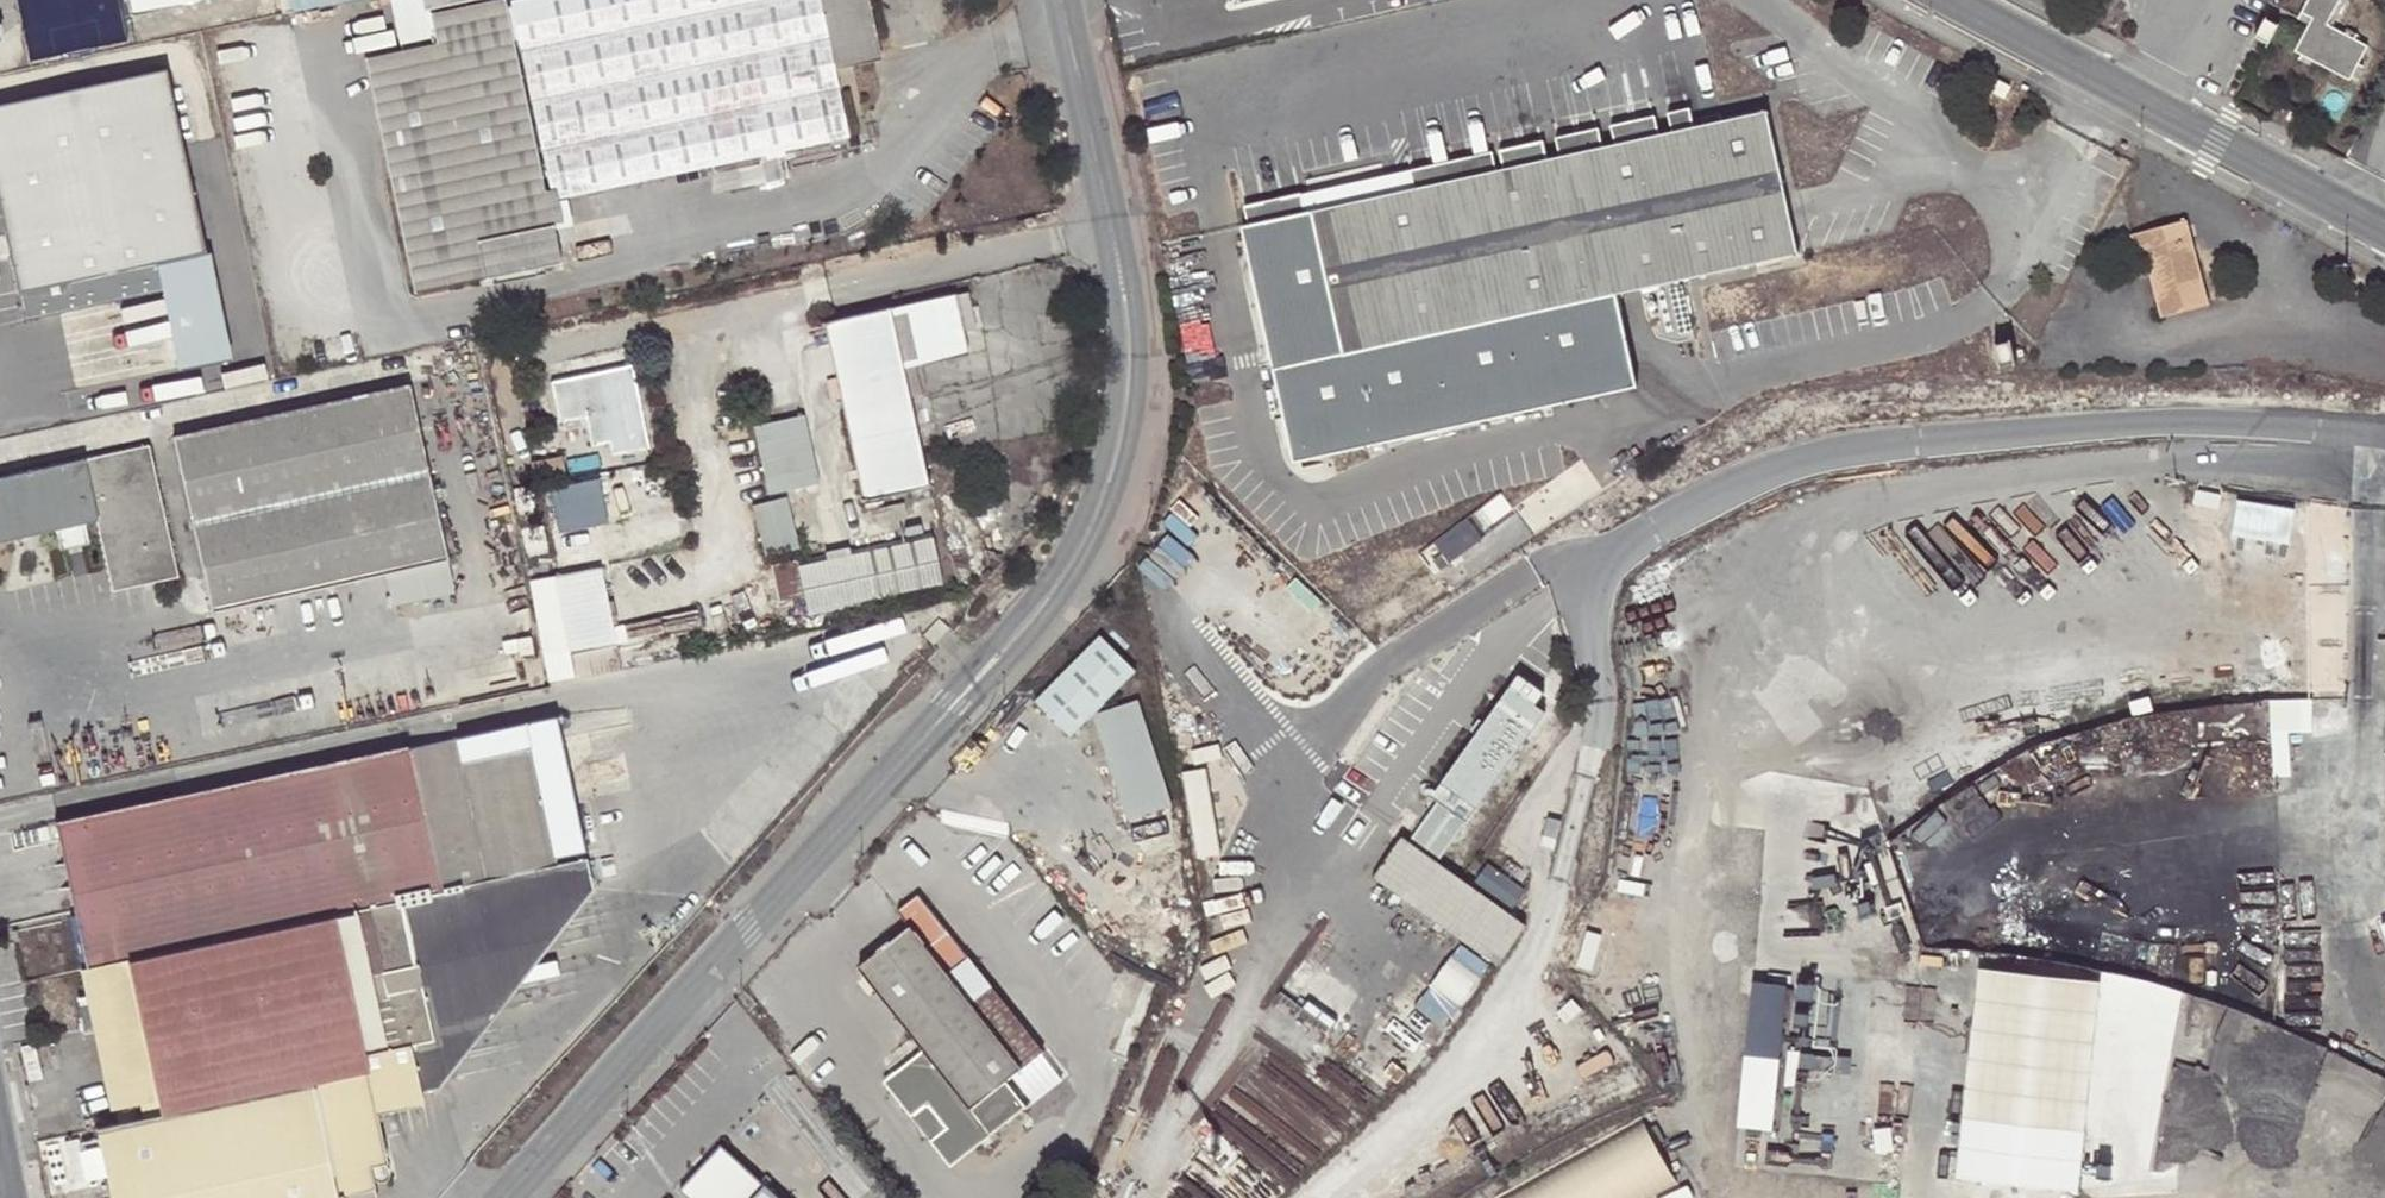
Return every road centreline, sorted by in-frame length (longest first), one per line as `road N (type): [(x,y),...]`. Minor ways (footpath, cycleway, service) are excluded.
road 1 (tertiary): [(511,1197),(839,842),(1047,600),(1098,513),(1124,417),(1129,329),(1063,0)]
road 2 (unclassified): [(2384,430),(2220,418),(2000,431),(1789,460),(1613,549),(1587,601),(1599,701)]
road 3 (tertiary): [(2384,231),(1952,0)]

